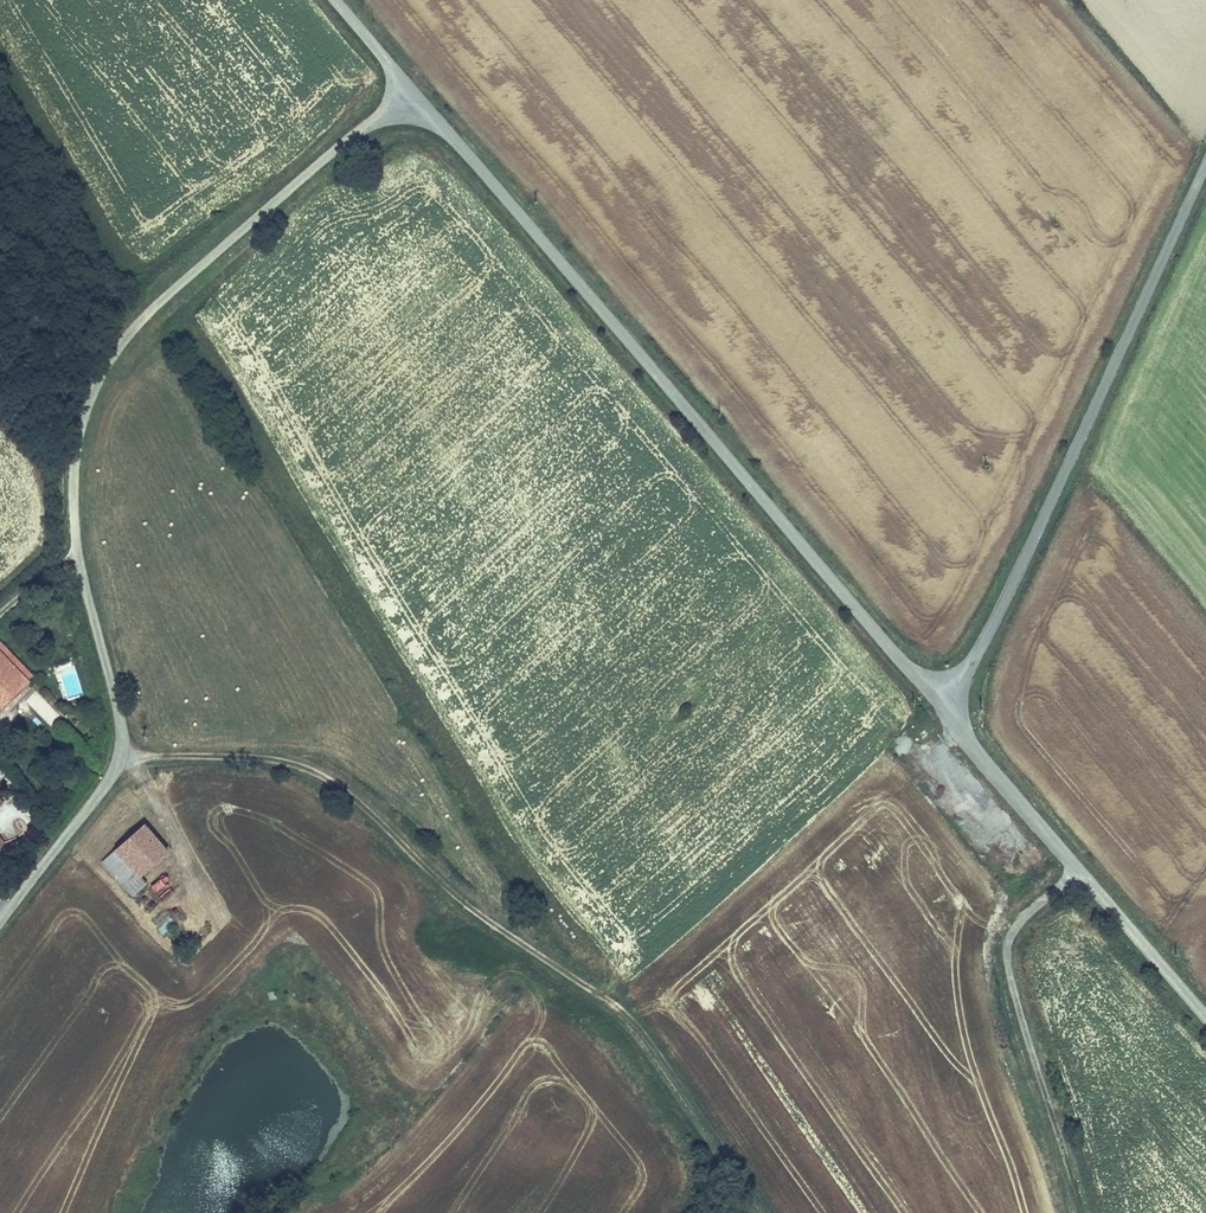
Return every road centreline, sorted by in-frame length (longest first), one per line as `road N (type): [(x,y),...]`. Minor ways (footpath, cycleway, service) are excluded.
road 1 (unclassified): [(0,922),(120,758),(120,721),(80,567),(72,494),(80,425),(95,383),(138,321),(320,163),(414,93)]
road 2 (track): [(767,1212),(634,1021),(463,900),(342,787),(296,765),(230,752),(120,758)]
road 3 (tertiary): [(940,706),(414,93)]
road 4 (tertiary): [(1205,167),(1003,603),(940,706)]
road 5 (tertiary): [(940,706),(1205,1020)]
road 6 (track): [(1078,872),(1020,921),(1006,964),(1080,1212)]
road 7 (tertiary): [(414,93),(335,0)]

